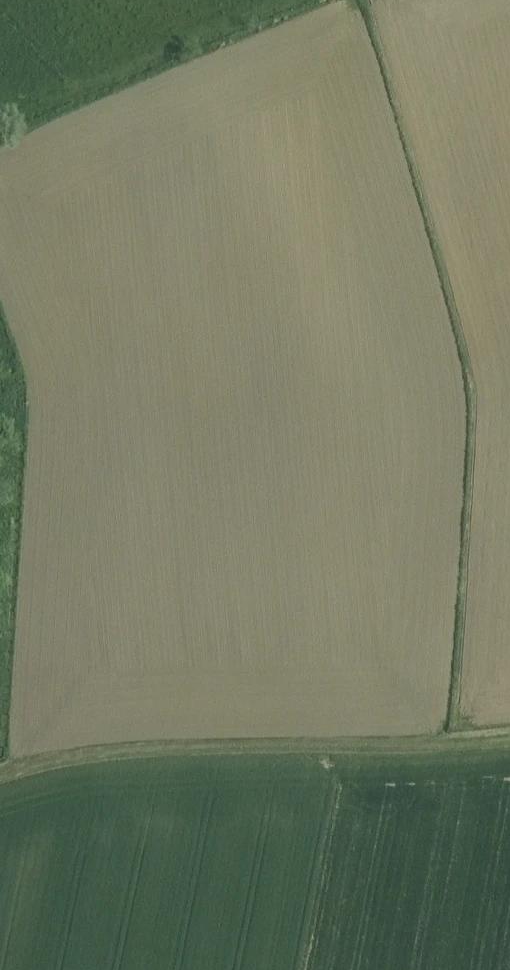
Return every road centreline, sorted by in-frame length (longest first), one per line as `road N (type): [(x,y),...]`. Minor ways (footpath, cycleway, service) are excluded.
road 1 (track): [(509,731),(116,746),(0,775)]

